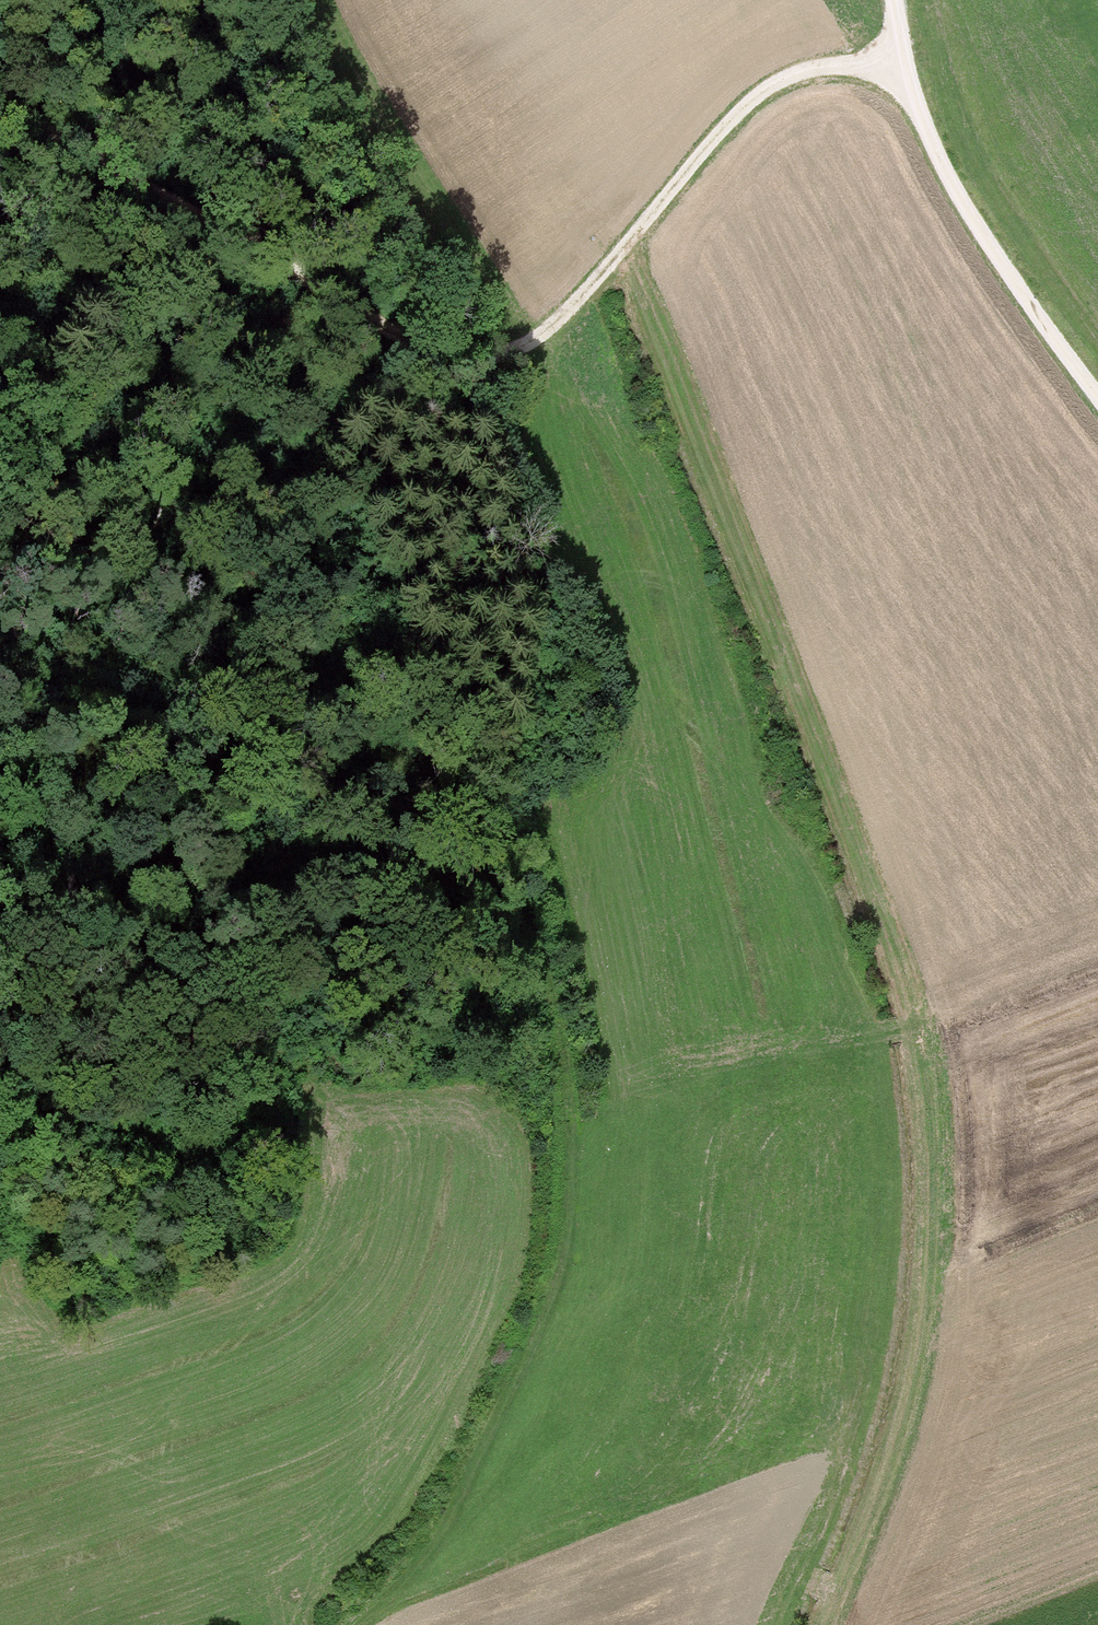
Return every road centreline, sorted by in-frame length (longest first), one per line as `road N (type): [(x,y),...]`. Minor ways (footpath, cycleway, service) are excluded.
road 1 (track): [(925,132),(888,90),(856,73),(825,67),(785,74),(742,99),(592,287),(522,347),(496,358),(370,321),(122,175),(0,88)]
road 2 (track): [(102,160),(124,255),(275,556),(499,879),(549,1002),(566,1125)]
road 3 (track): [(826,1624),(937,1287),(939,1194),(895,899)]
road 4 (track): [(353,1624),(437,1542),(524,1366),(564,1261),(566,1125)]
road 5 (track): [(890,0),(925,132),(953,204),(1097,401)]
road 6 (track): [(249,250),(215,191),(154,135),(42,0)]
road 7 (track): [(0,1065),(22,1011),(22,973),(0,893)]

